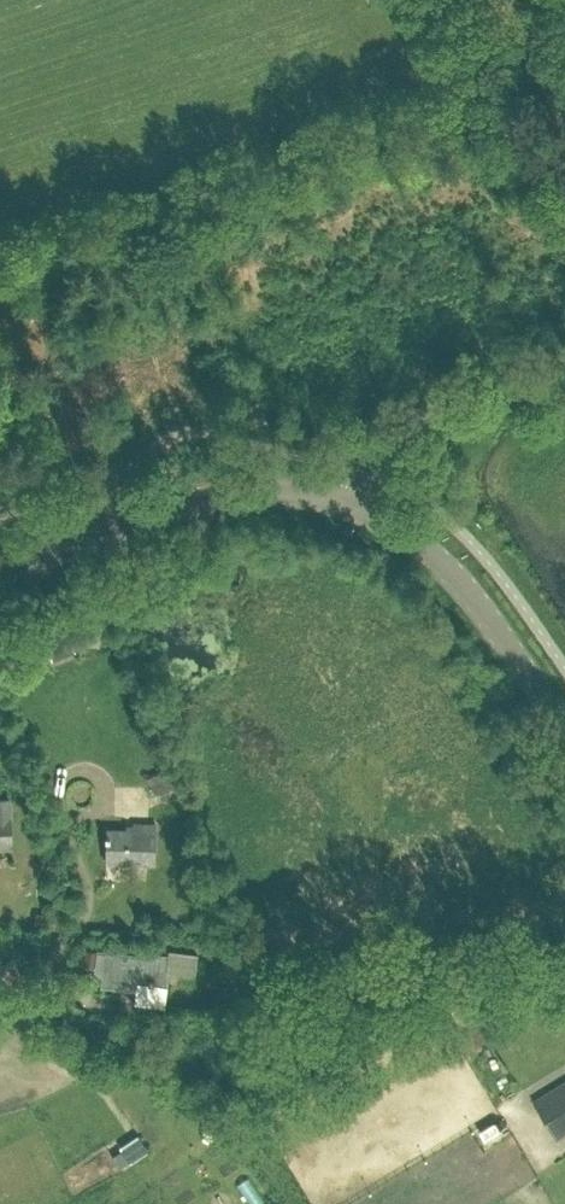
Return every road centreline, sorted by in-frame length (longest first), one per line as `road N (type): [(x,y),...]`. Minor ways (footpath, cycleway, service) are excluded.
road 1 (tertiary): [(352,507),(283,491),(216,498),(0,570)]
road 2 (tertiary): [(564,732),(446,569),(412,538),(352,507)]
road 3 (tertiary): [(352,507),(388,450),(417,423),(564,357)]

